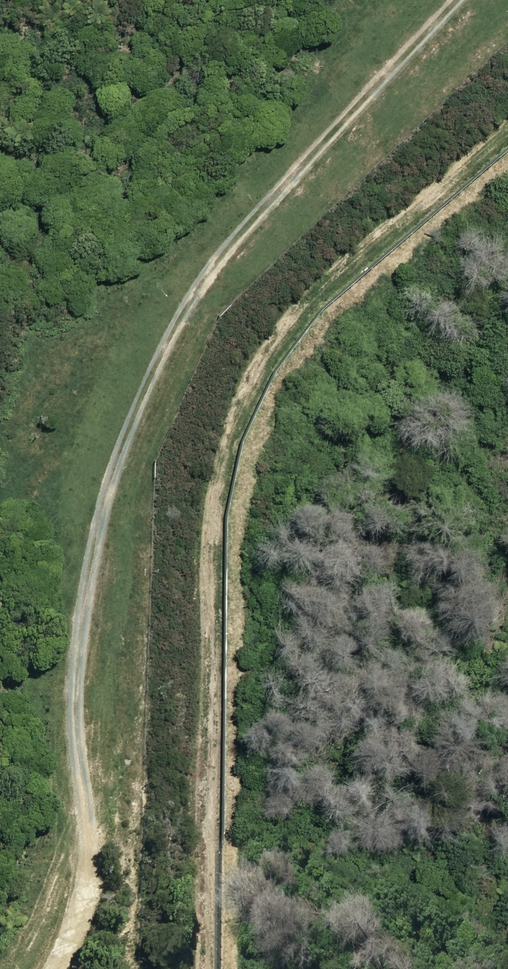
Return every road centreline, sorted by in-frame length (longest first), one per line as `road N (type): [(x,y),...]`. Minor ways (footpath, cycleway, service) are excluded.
road 1 (track): [(459,0),(254,215),(193,295),(145,395),(100,514),(79,662),(88,861),(83,905),(54,968)]
road 2 (track): [(507,129),(296,314),(232,419),(213,513),(206,968)]

